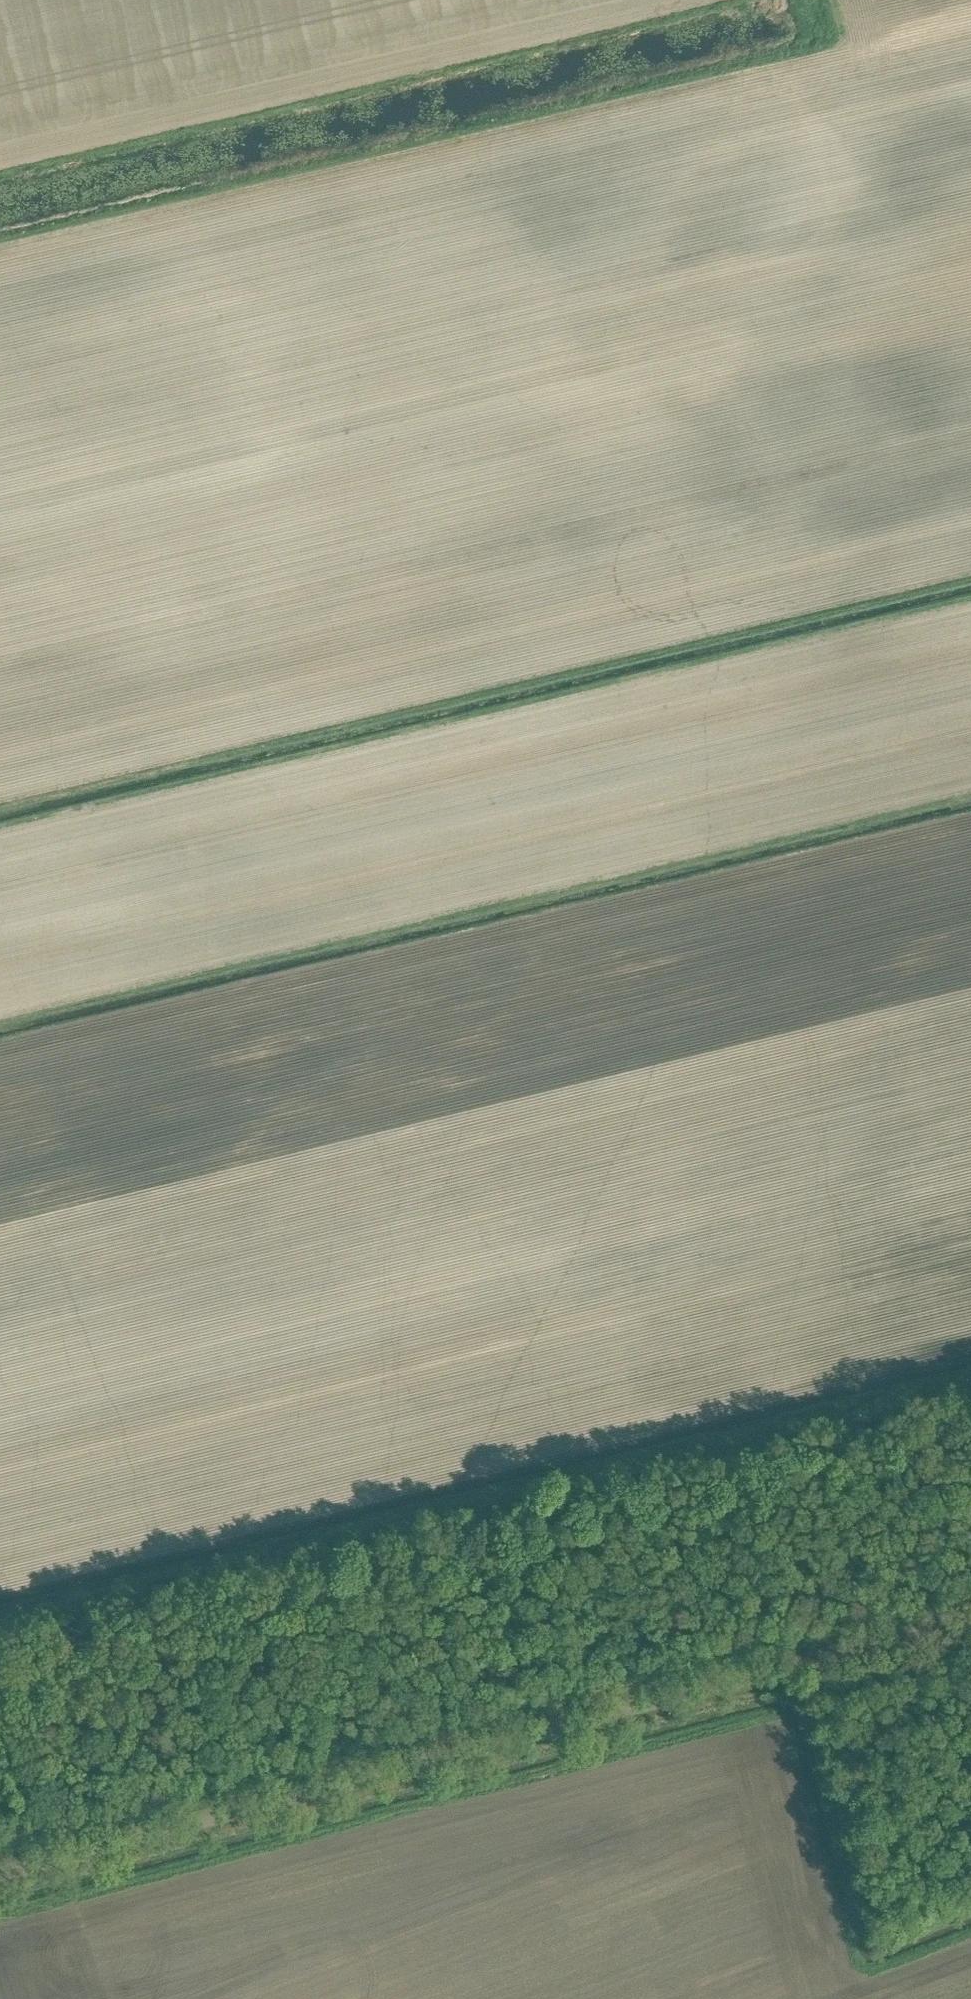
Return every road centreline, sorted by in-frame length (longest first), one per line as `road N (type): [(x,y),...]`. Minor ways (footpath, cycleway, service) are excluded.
road 1 (unclassified): [(0,1888),(970,1641)]

